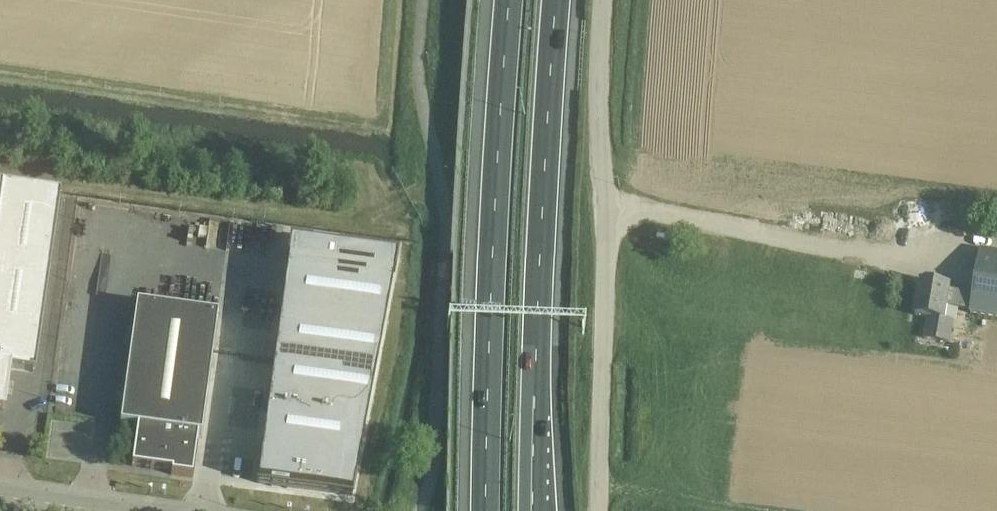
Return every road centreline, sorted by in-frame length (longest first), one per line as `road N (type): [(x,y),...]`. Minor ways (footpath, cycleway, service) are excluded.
road 1 (motorway): [(532,510),(539,253),(560,0)]
road 2 (unclassified): [(596,510),(608,207),(599,67),(604,0)]
road 3 (motorway): [(511,0),(492,292),(488,510)]

